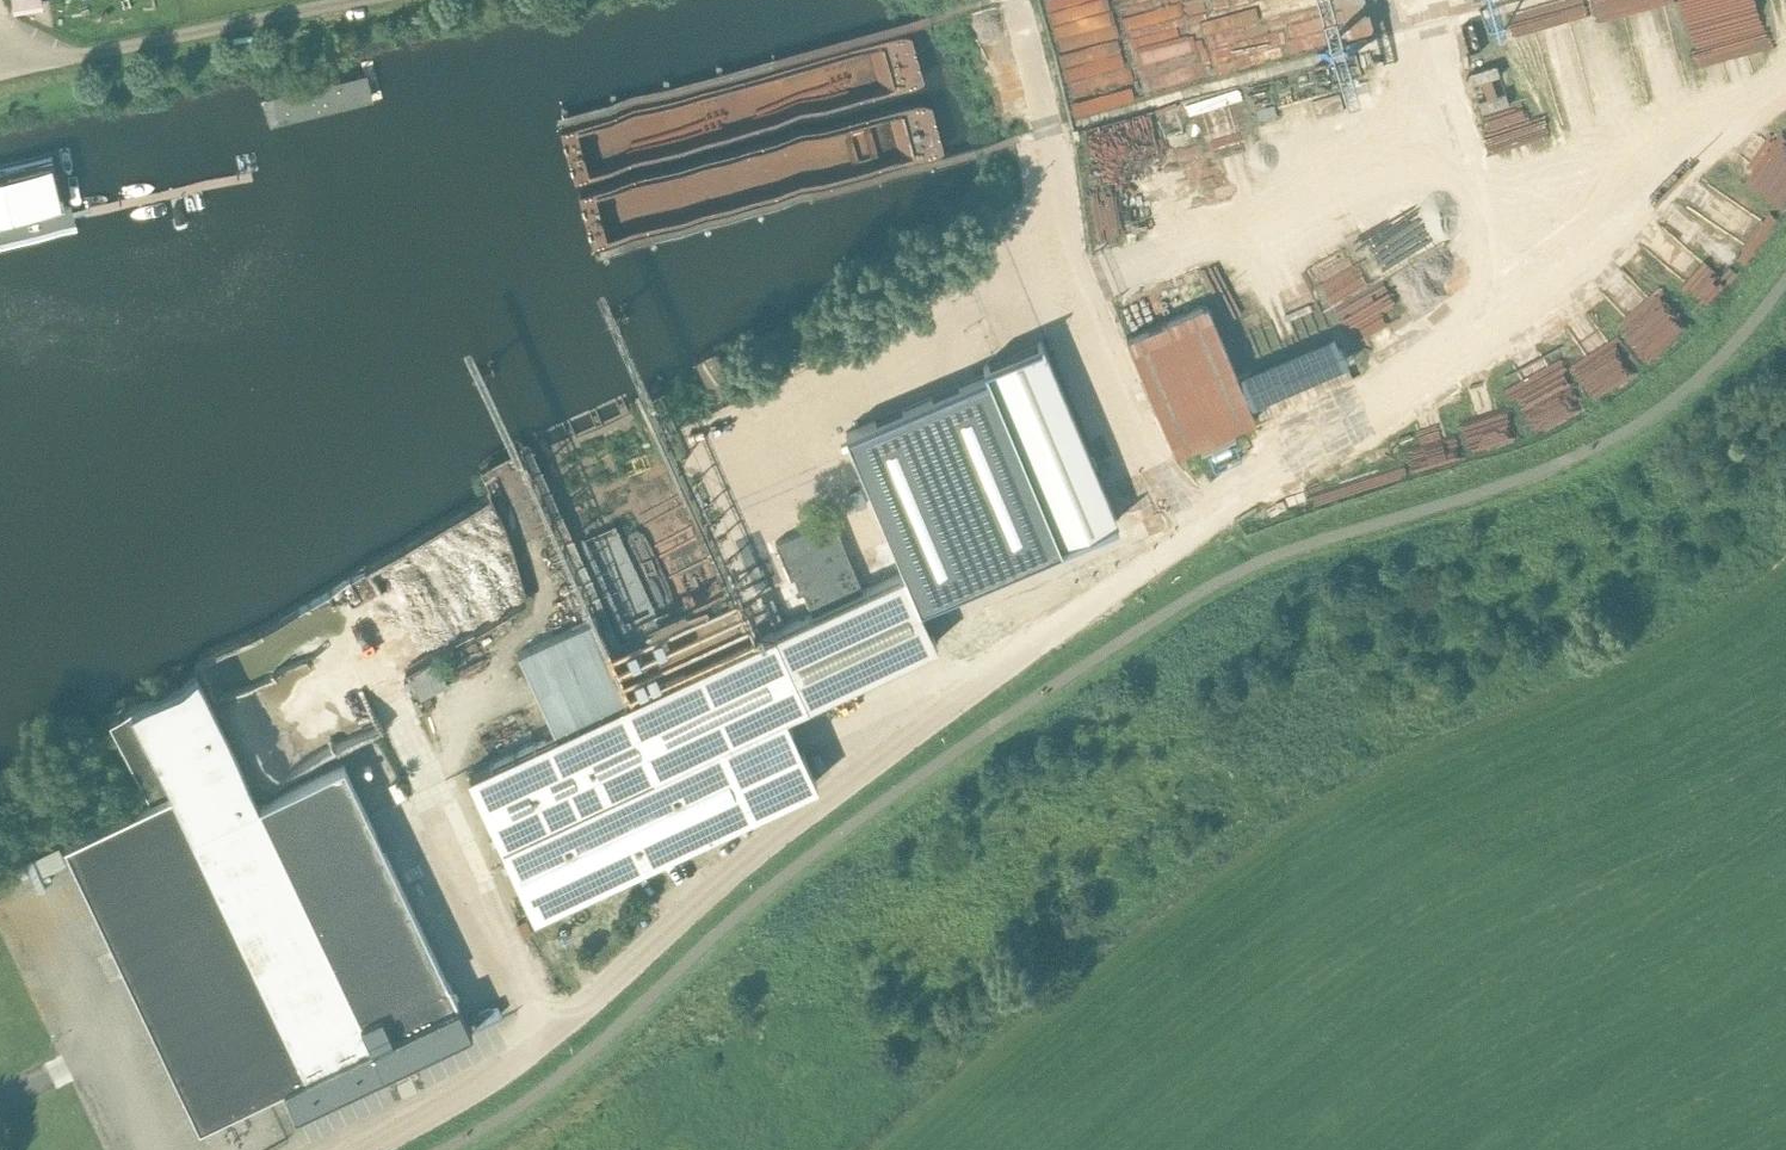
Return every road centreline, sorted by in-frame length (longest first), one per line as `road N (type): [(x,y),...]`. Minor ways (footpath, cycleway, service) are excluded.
road 1 (unclassified): [(366,1149),(517,1061),(777,834),(1227,507)]

